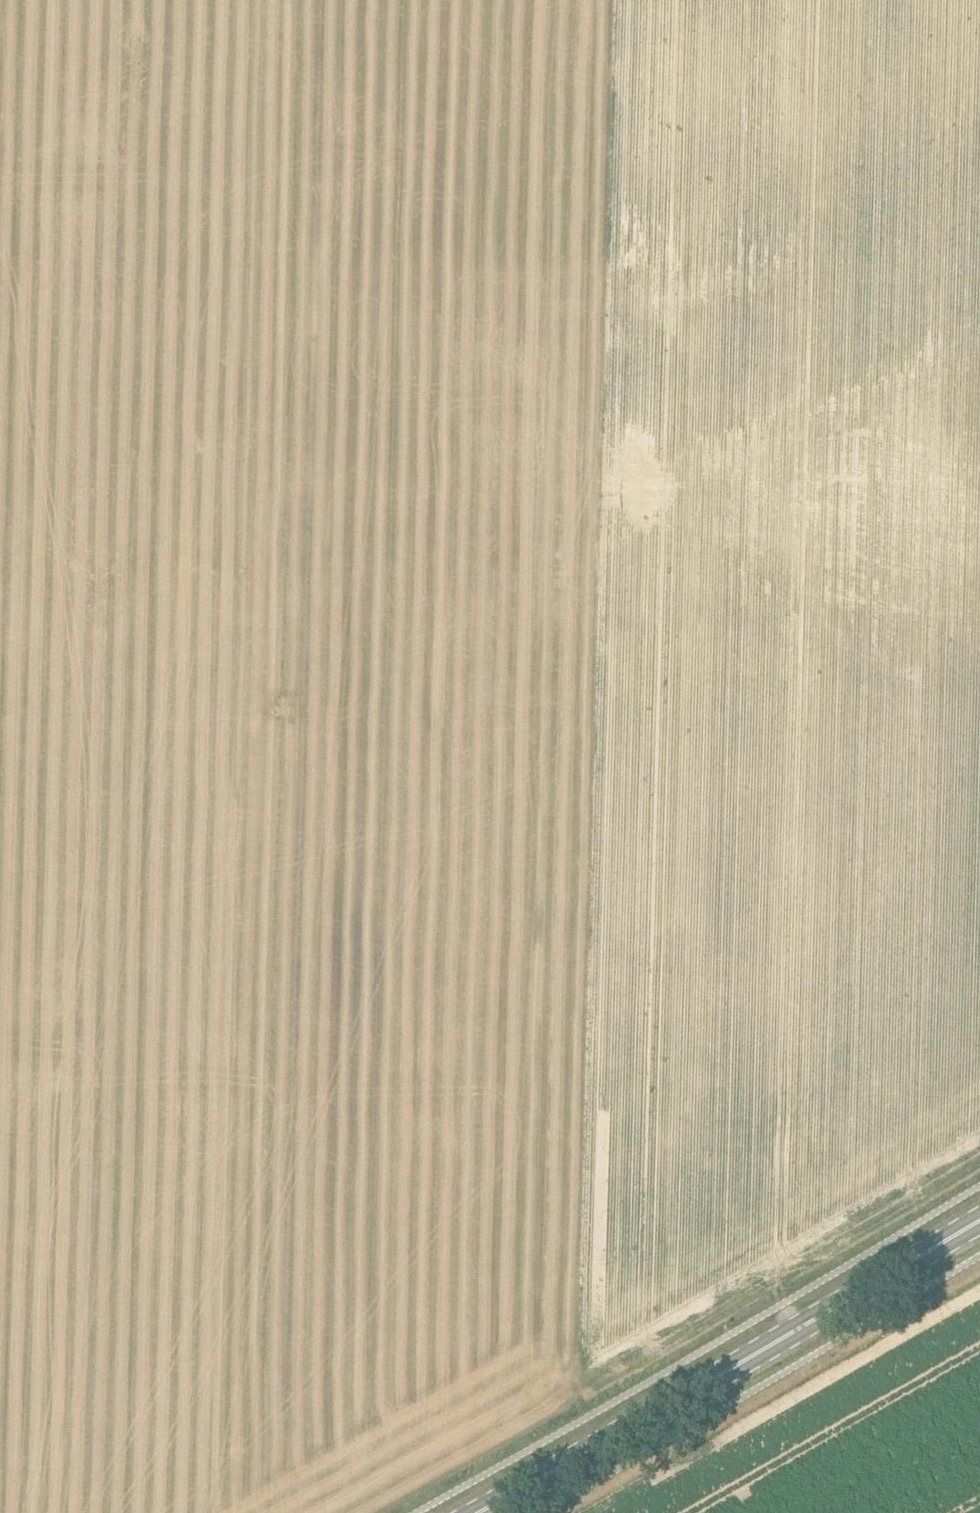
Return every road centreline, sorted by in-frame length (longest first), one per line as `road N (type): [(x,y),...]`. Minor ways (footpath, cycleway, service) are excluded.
road 1 (secondary): [(472,1512),(979,1226)]

